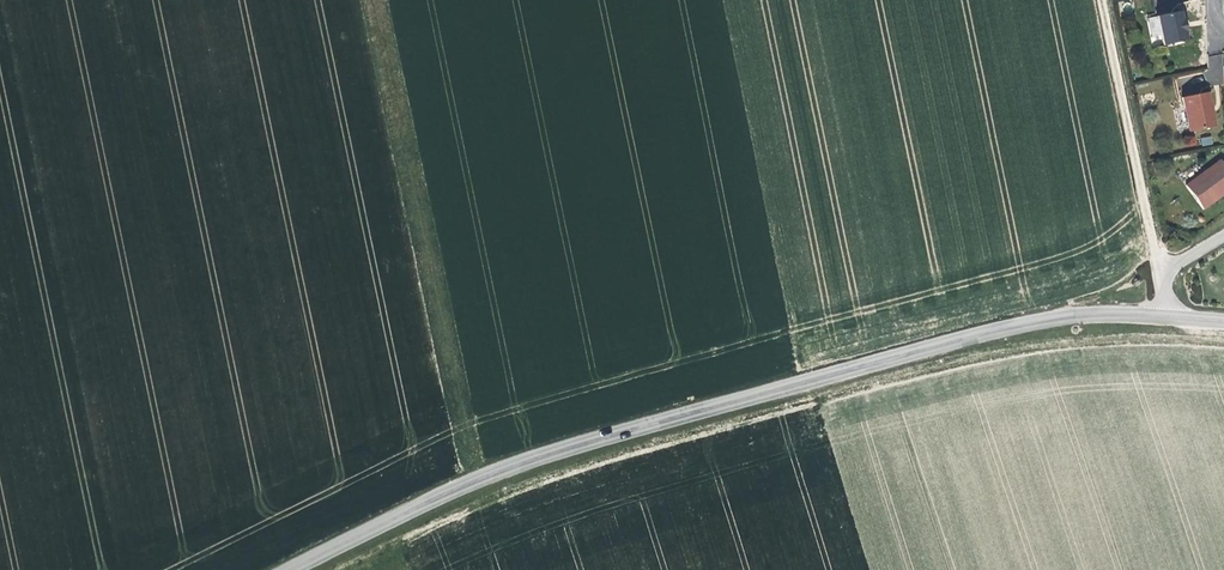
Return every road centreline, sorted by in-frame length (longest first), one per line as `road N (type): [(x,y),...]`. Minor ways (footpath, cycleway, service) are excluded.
road 1 (track): [(331,569),(529,478),(970,352),(1056,340),(1223,339)]
road 2 (unclassified): [(289,569),(485,475),(574,443),(1007,328),(1087,315)]
road 3 (track): [(1103,0),(1162,285)]

